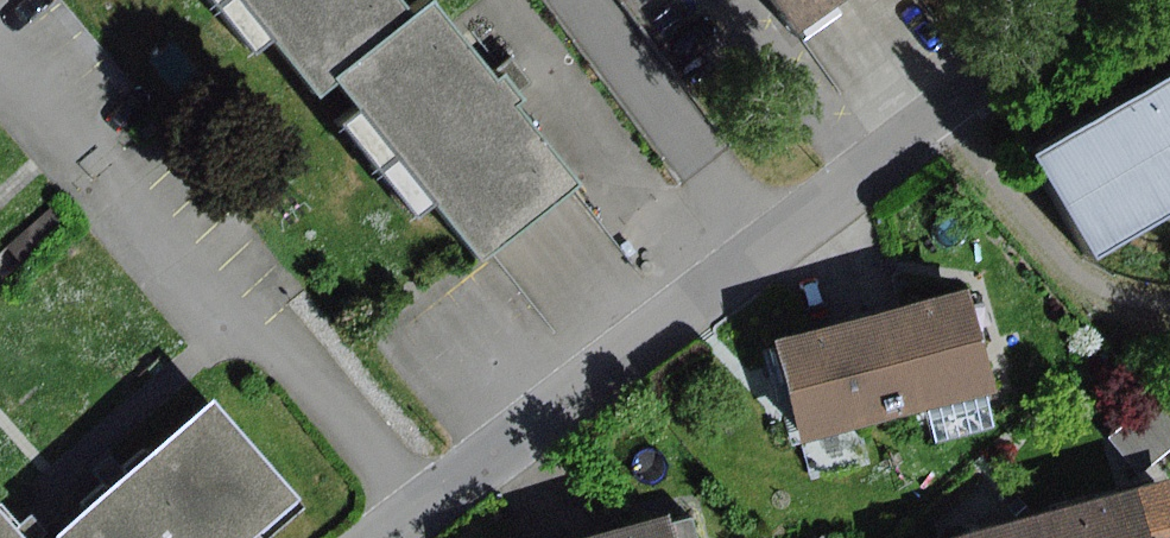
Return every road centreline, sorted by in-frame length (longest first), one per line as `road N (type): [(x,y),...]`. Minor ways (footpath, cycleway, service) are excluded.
road 1 (residential): [(1108,0),(936,116),(383,537)]

